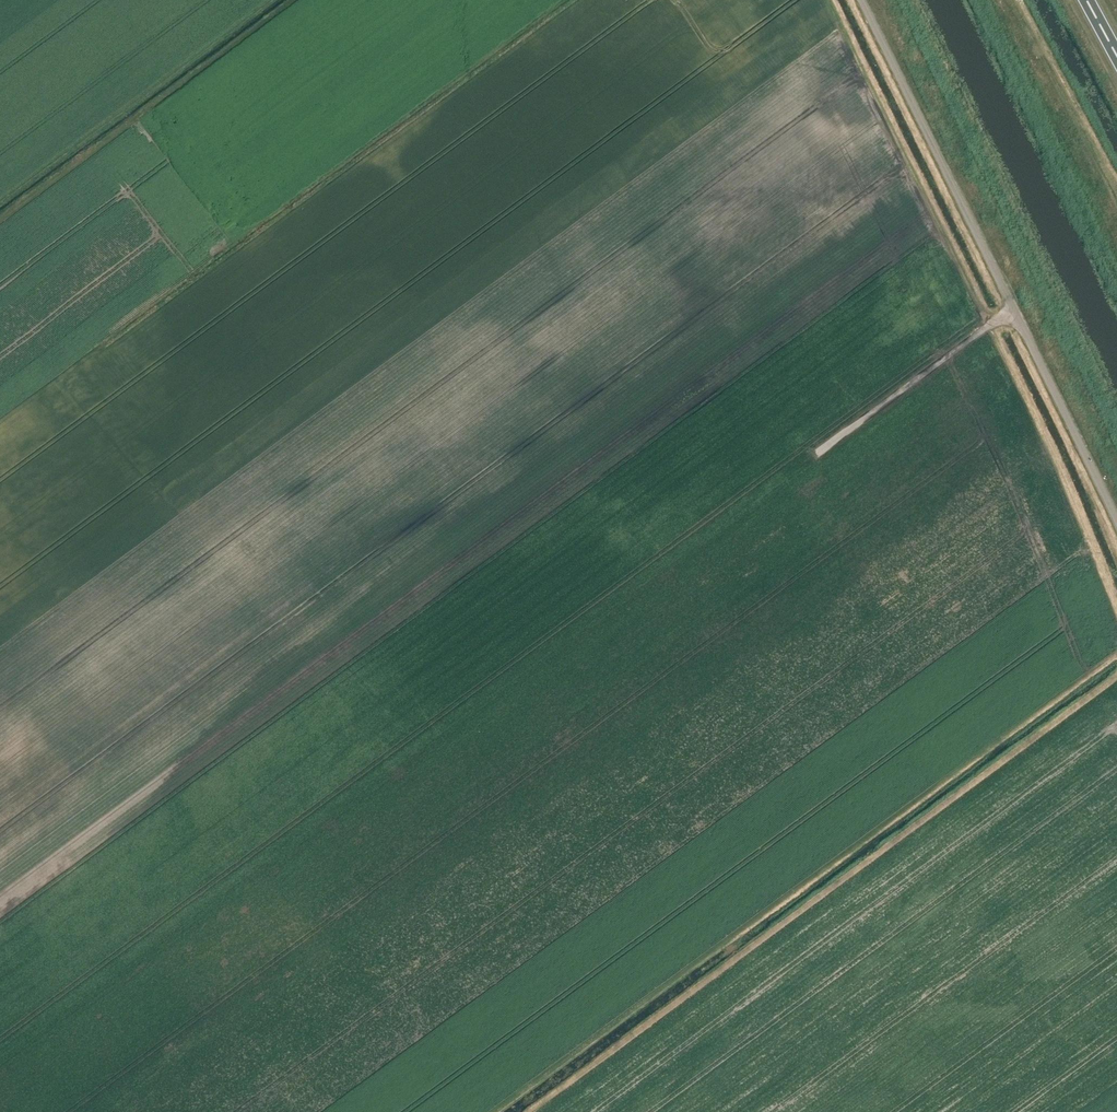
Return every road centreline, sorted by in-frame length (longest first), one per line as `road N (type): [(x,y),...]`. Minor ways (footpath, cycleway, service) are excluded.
road 1 (unclassified): [(1116,524),(863,0)]

